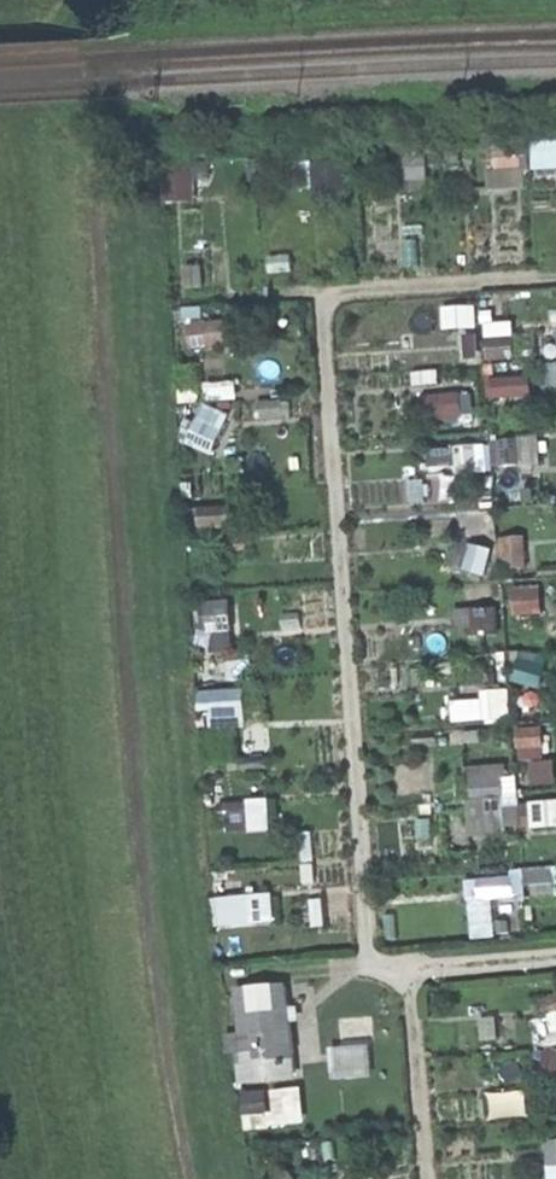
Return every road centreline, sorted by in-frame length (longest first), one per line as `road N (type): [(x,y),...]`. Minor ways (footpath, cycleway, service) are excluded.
road 1 (track): [(97,147),(158,958),(195,1178)]

